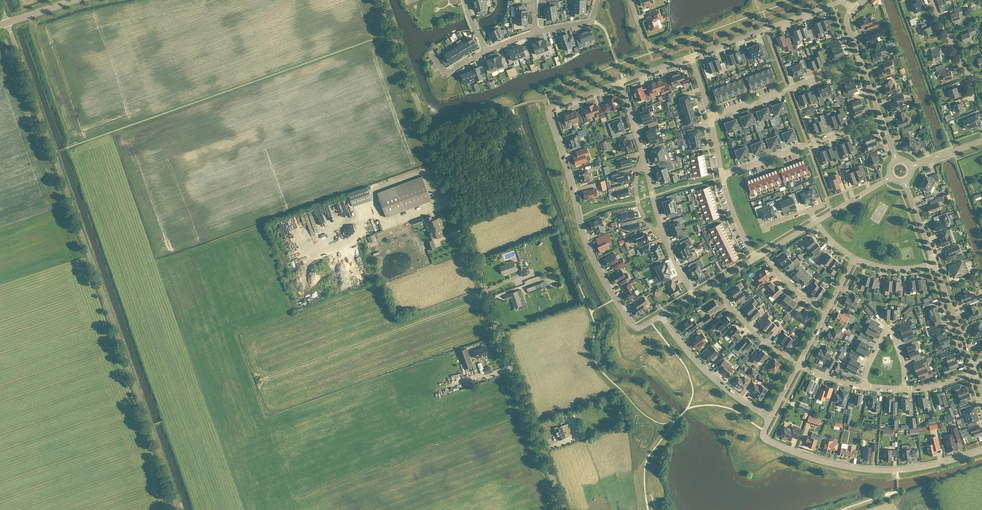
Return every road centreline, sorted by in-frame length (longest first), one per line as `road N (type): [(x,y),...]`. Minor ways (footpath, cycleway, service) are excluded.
road 1 (unclassified): [(380,0),(562,509)]
road 2 (unclassified): [(178,509),(7,23)]
road 3 (residential): [(661,317),(635,328),(601,274),(549,111),(619,83)]
road 4 (residential): [(981,451),(913,469),(850,468),(765,440),(770,419)]
road 5 (residential): [(691,57),(840,2),(854,9)]
road 6 (residential): [(723,177),(881,119)]
road 7 (residential): [(710,118),(860,62)]
road 8 (residential): [(770,419),(707,373),(661,317)]
road 9 (residential): [(904,389),(889,330),(863,387)]

